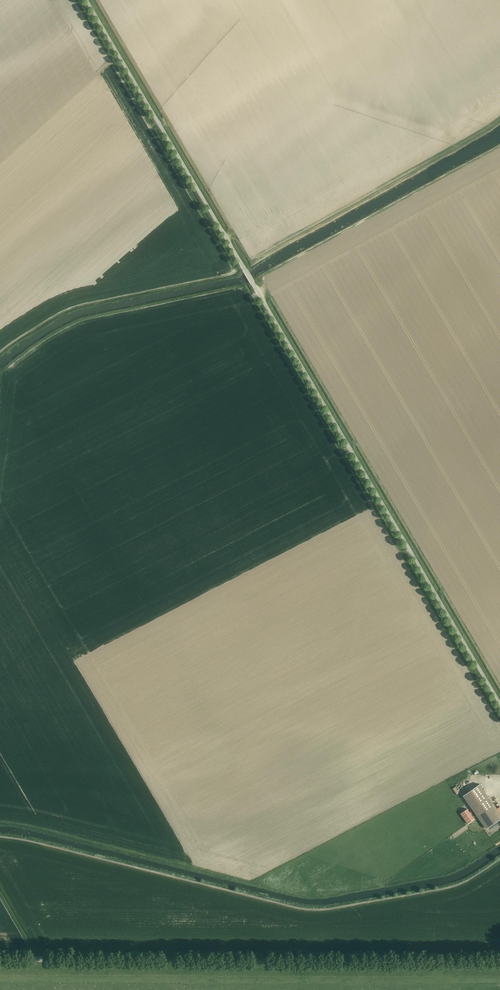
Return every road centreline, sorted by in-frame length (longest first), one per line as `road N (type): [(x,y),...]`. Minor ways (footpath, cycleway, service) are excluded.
road 1 (unclassified): [(499,705),(87,0)]
road 2 (unclassified): [(0,960),(499,961)]

